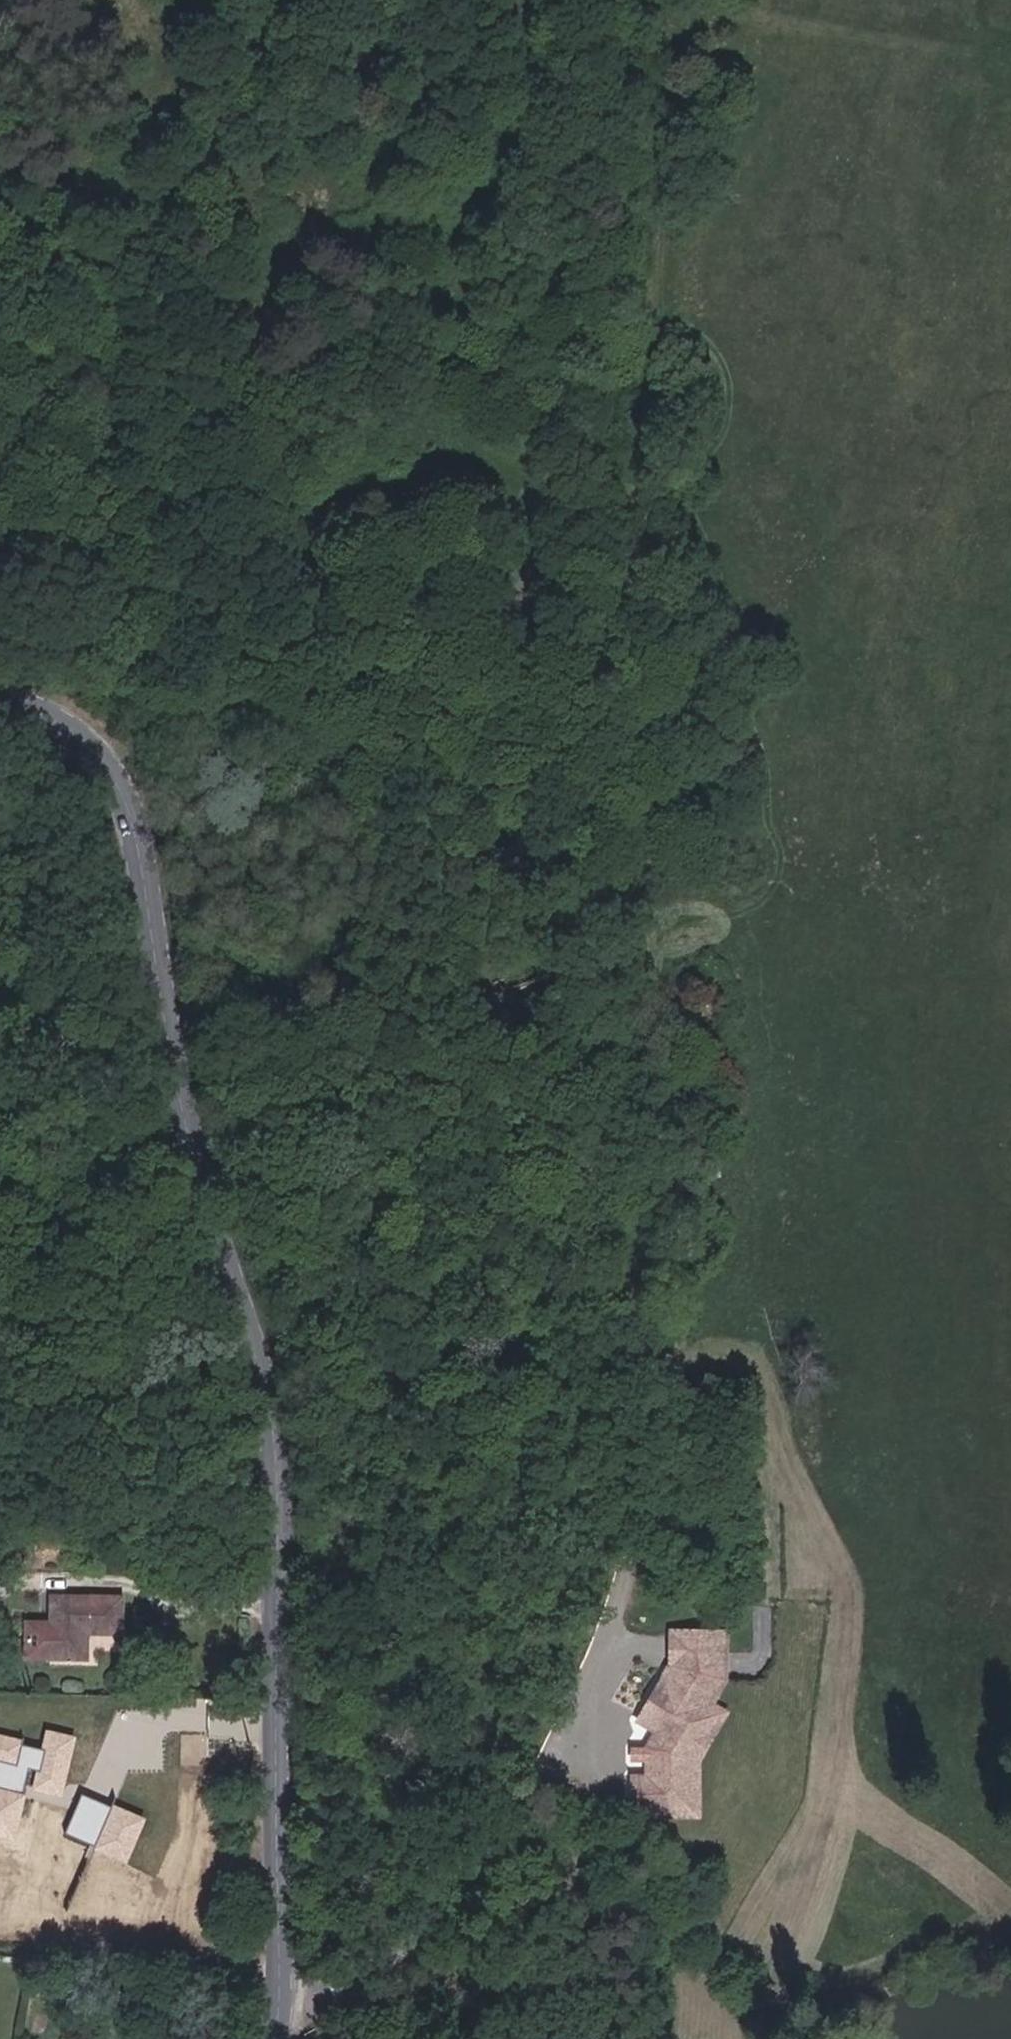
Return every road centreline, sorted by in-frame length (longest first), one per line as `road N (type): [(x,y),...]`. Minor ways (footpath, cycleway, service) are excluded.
road 1 (secondary): [(0,702),(54,716),(103,756),(134,819),(205,1201),(263,1362),(276,1445),(279,2038)]

